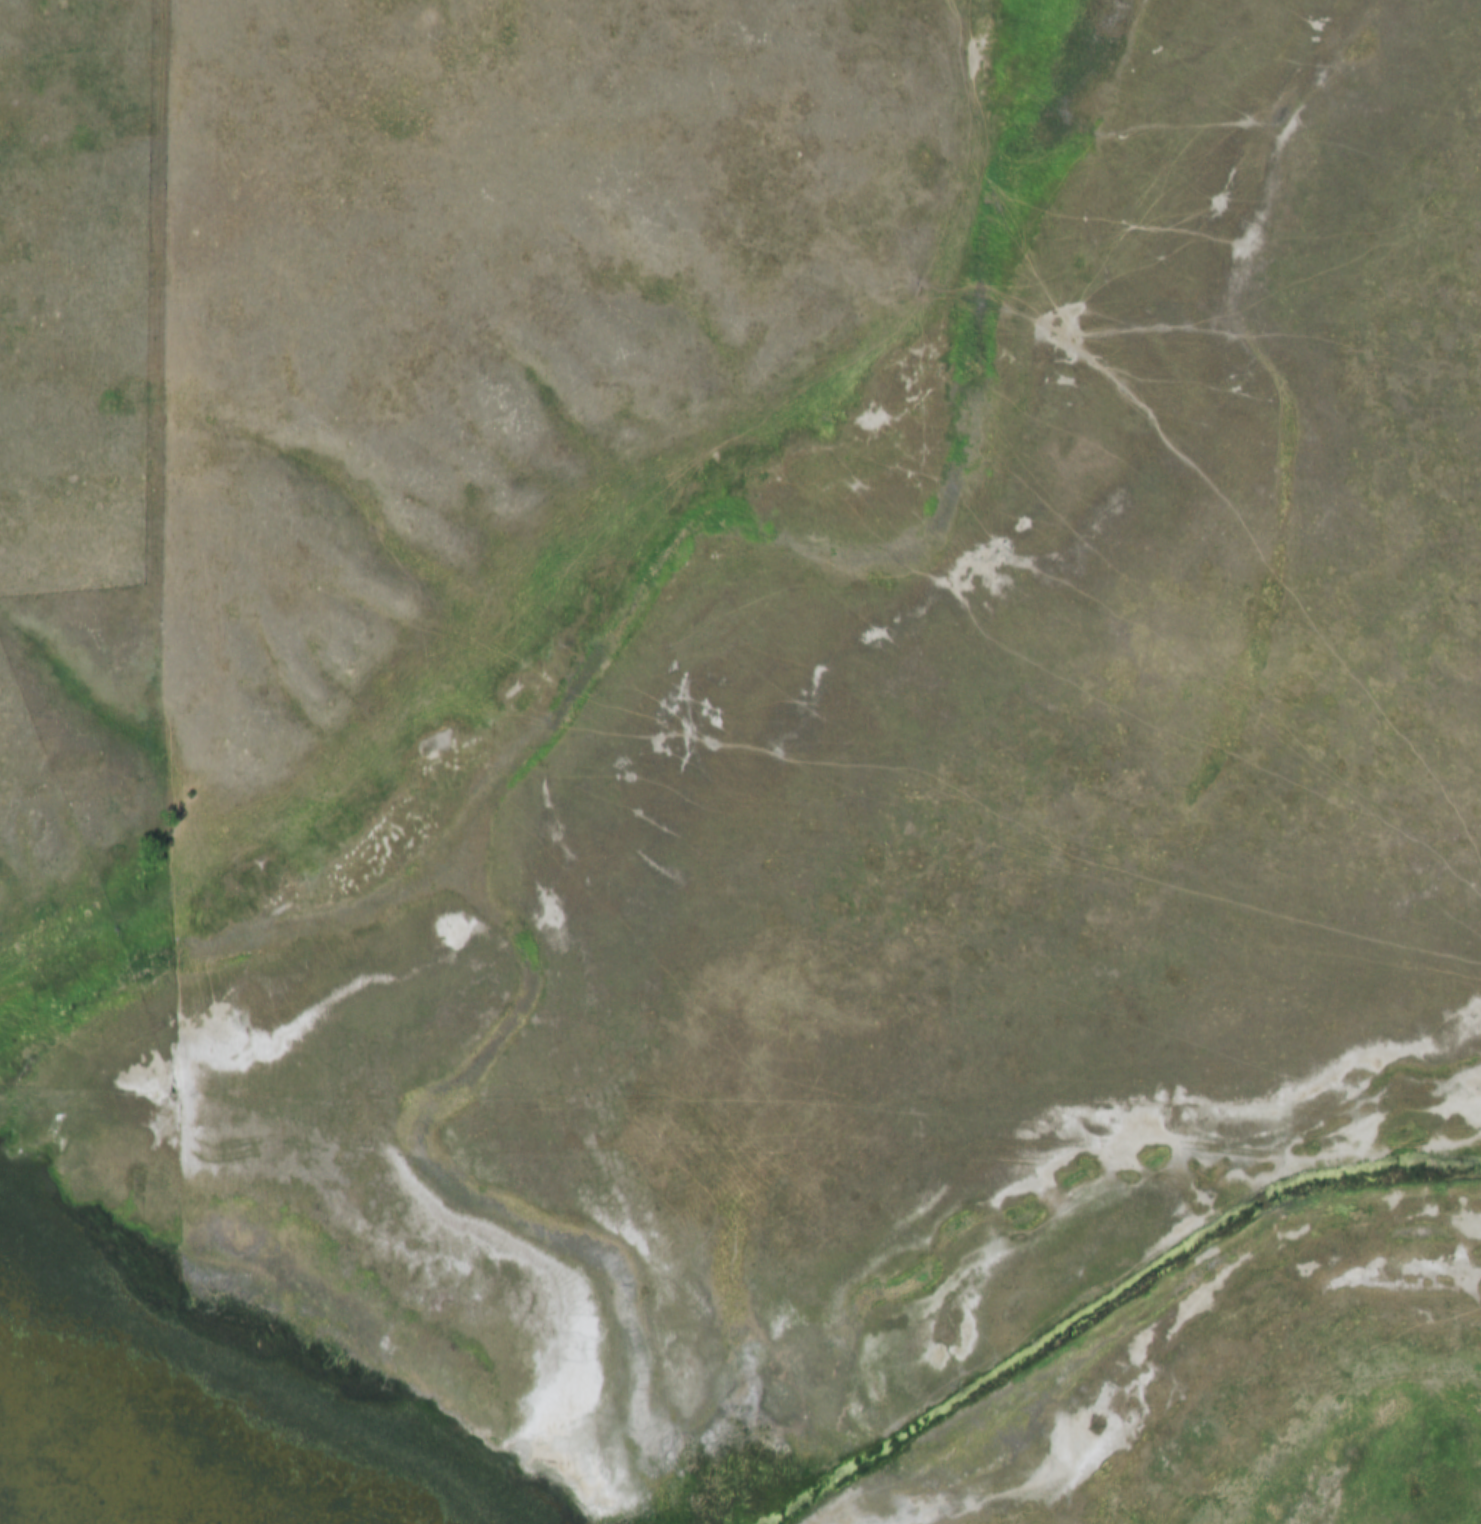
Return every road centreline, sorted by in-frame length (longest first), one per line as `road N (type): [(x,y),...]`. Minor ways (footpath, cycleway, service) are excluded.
road 1 (track): [(165,0),(153,724)]

